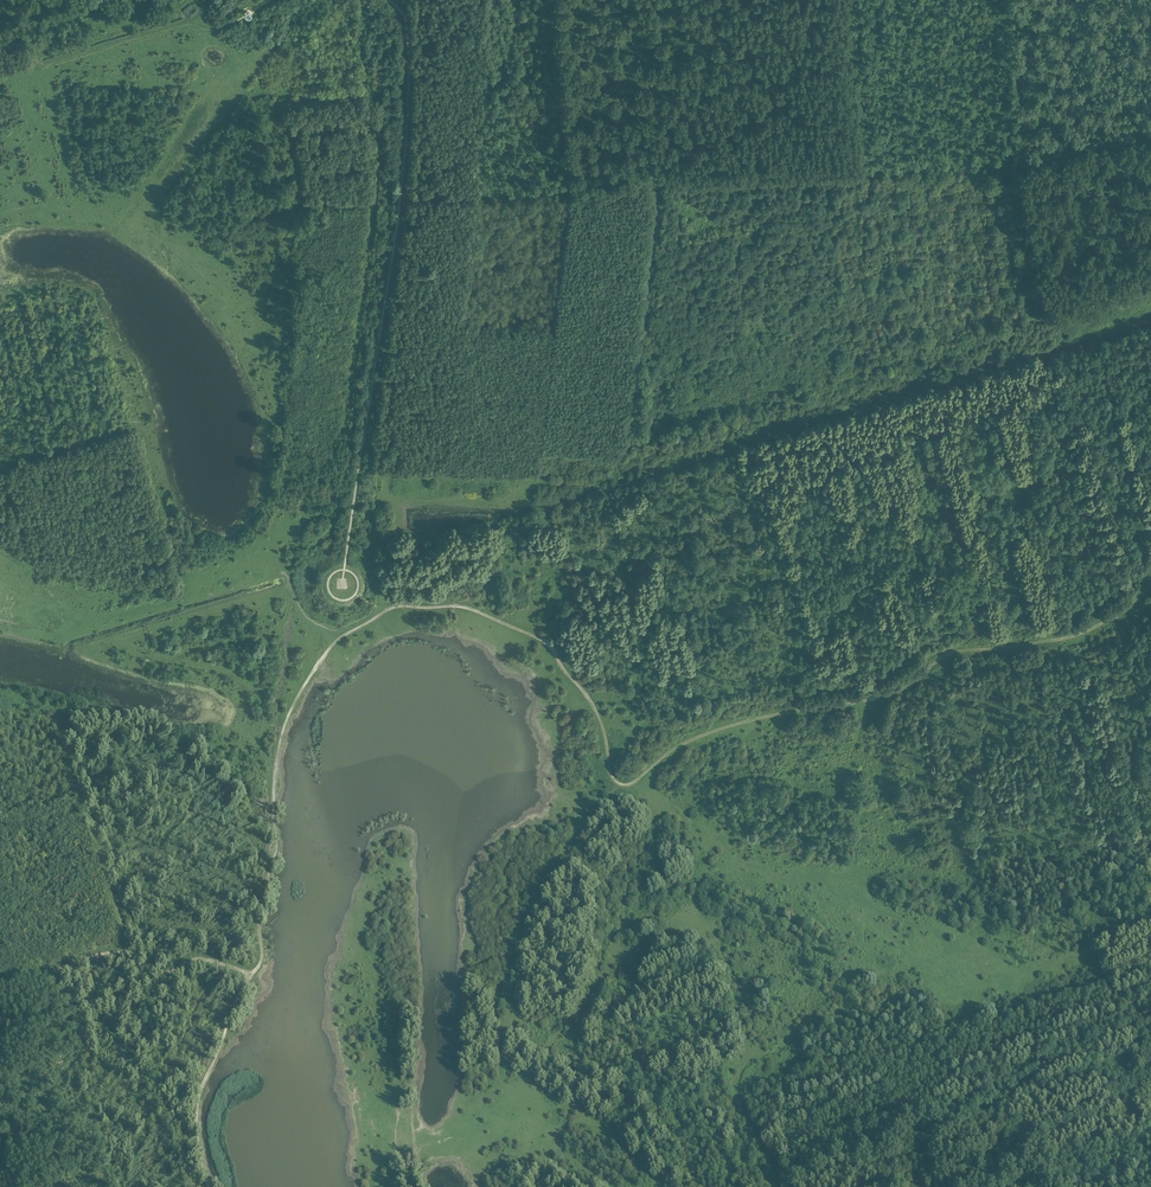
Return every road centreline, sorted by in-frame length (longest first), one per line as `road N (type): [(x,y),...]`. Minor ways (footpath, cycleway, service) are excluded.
road 1 (track): [(1150,589),(1074,636),(951,654),(889,694),(693,738),(626,786),(613,779),(591,702),(536,637),(479,611),(397,605),(342,636),(306,680),(276,753),(261,960),(189,1128),(205,1186)]
road 2 (track): [(1150,303),(1073,342),(1055,321),(1026,164),(1150,136)]
road 3 (track): [(363,589),(340,606),(322,585),(340,565),(354,568),(363,584)]

